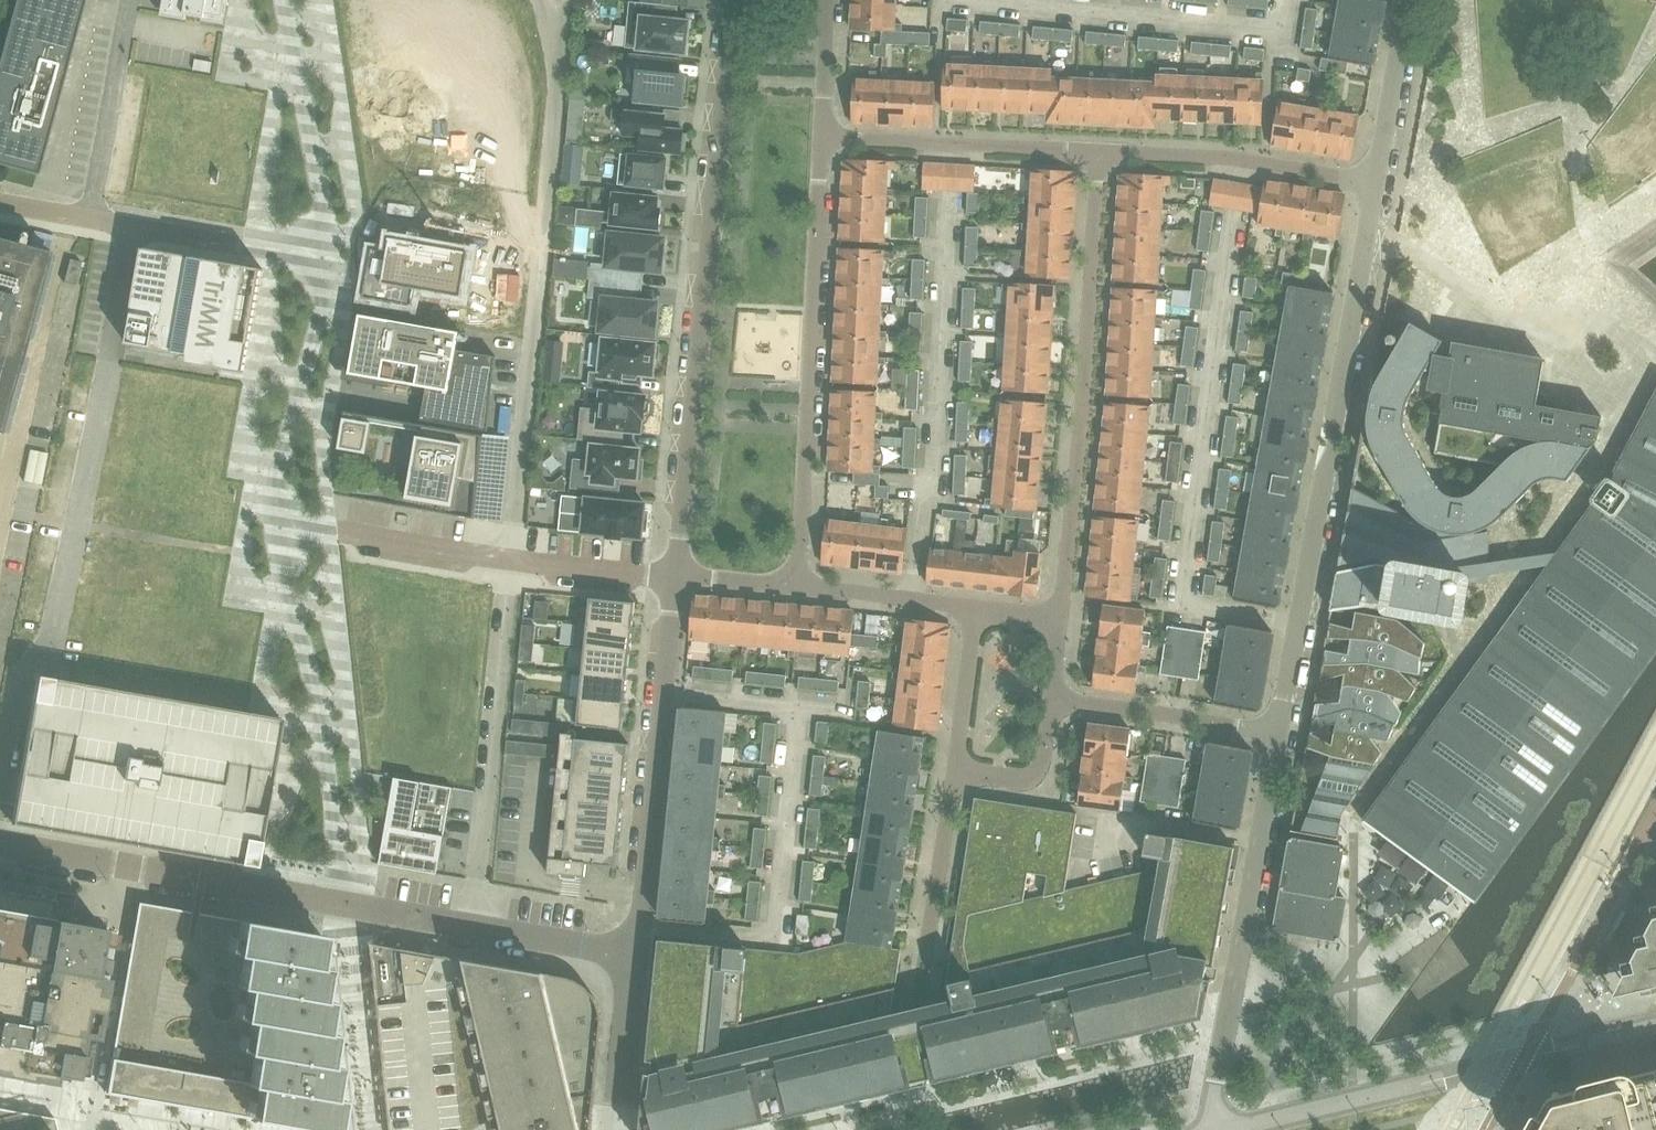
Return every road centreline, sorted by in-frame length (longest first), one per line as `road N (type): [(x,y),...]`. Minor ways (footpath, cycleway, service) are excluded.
road 1 (unclassified): [(475,931),(567,0)]
road 2 (residential): [(295,261),(324,298),(326,314),(278,479),(277,523),(325,720),(346,894)]
road 3 (residential): [(679,573),(733,0)]
road 4 (residential): [(1280,732),(1378,186)]
road 5 (residential): [(1096,150),(1081,416),(1059,617)]
road 6 (residential): [(800,583),(821,138)]
road 7 (residential): [(1224,1129),(1217,1090),(1280,732)]
road 8 (residential): [(638,958),(679,573)]
road 9 (residential): [(0,846),(347,909)]
road 10 (residential): [(1229,1129),(1528,1057)]
road 11 (residential): [(1378,186),(1239,158),(1096,150)]
road 12 (residential): [(295,261),(317,242),(326,208),(289,0)]
road 13 (residential): [(1096,150),(821,138)]
road 14 (residential): [(916,1029),(953,771)]
road 15 (residential): [(0,207),(241,251)]
road 16 (residential): [(1051,696),(1280,732)]
road 17 (residential): [(1378,186),(1411,0)]
road 18 (residential): [(800,583),(973,607)]
road 19 (residential): [(622,1129),(638,958)]
road 20 (residential): [(475,931),(638,958)]
road 21 (residential): [(973,607),(953,771)]
road 22 (residential): [(953,771),(1022,780),(1036,774),(1051,696)]
road 23 (residential): [(821,138),(828,0)]
road 24 (unclassified): [(1528,1057),(1655,1028)]
road 25 (residential): [(347,909),(475,931)]
road 26 (residential): [(679,573),(800,583)]

